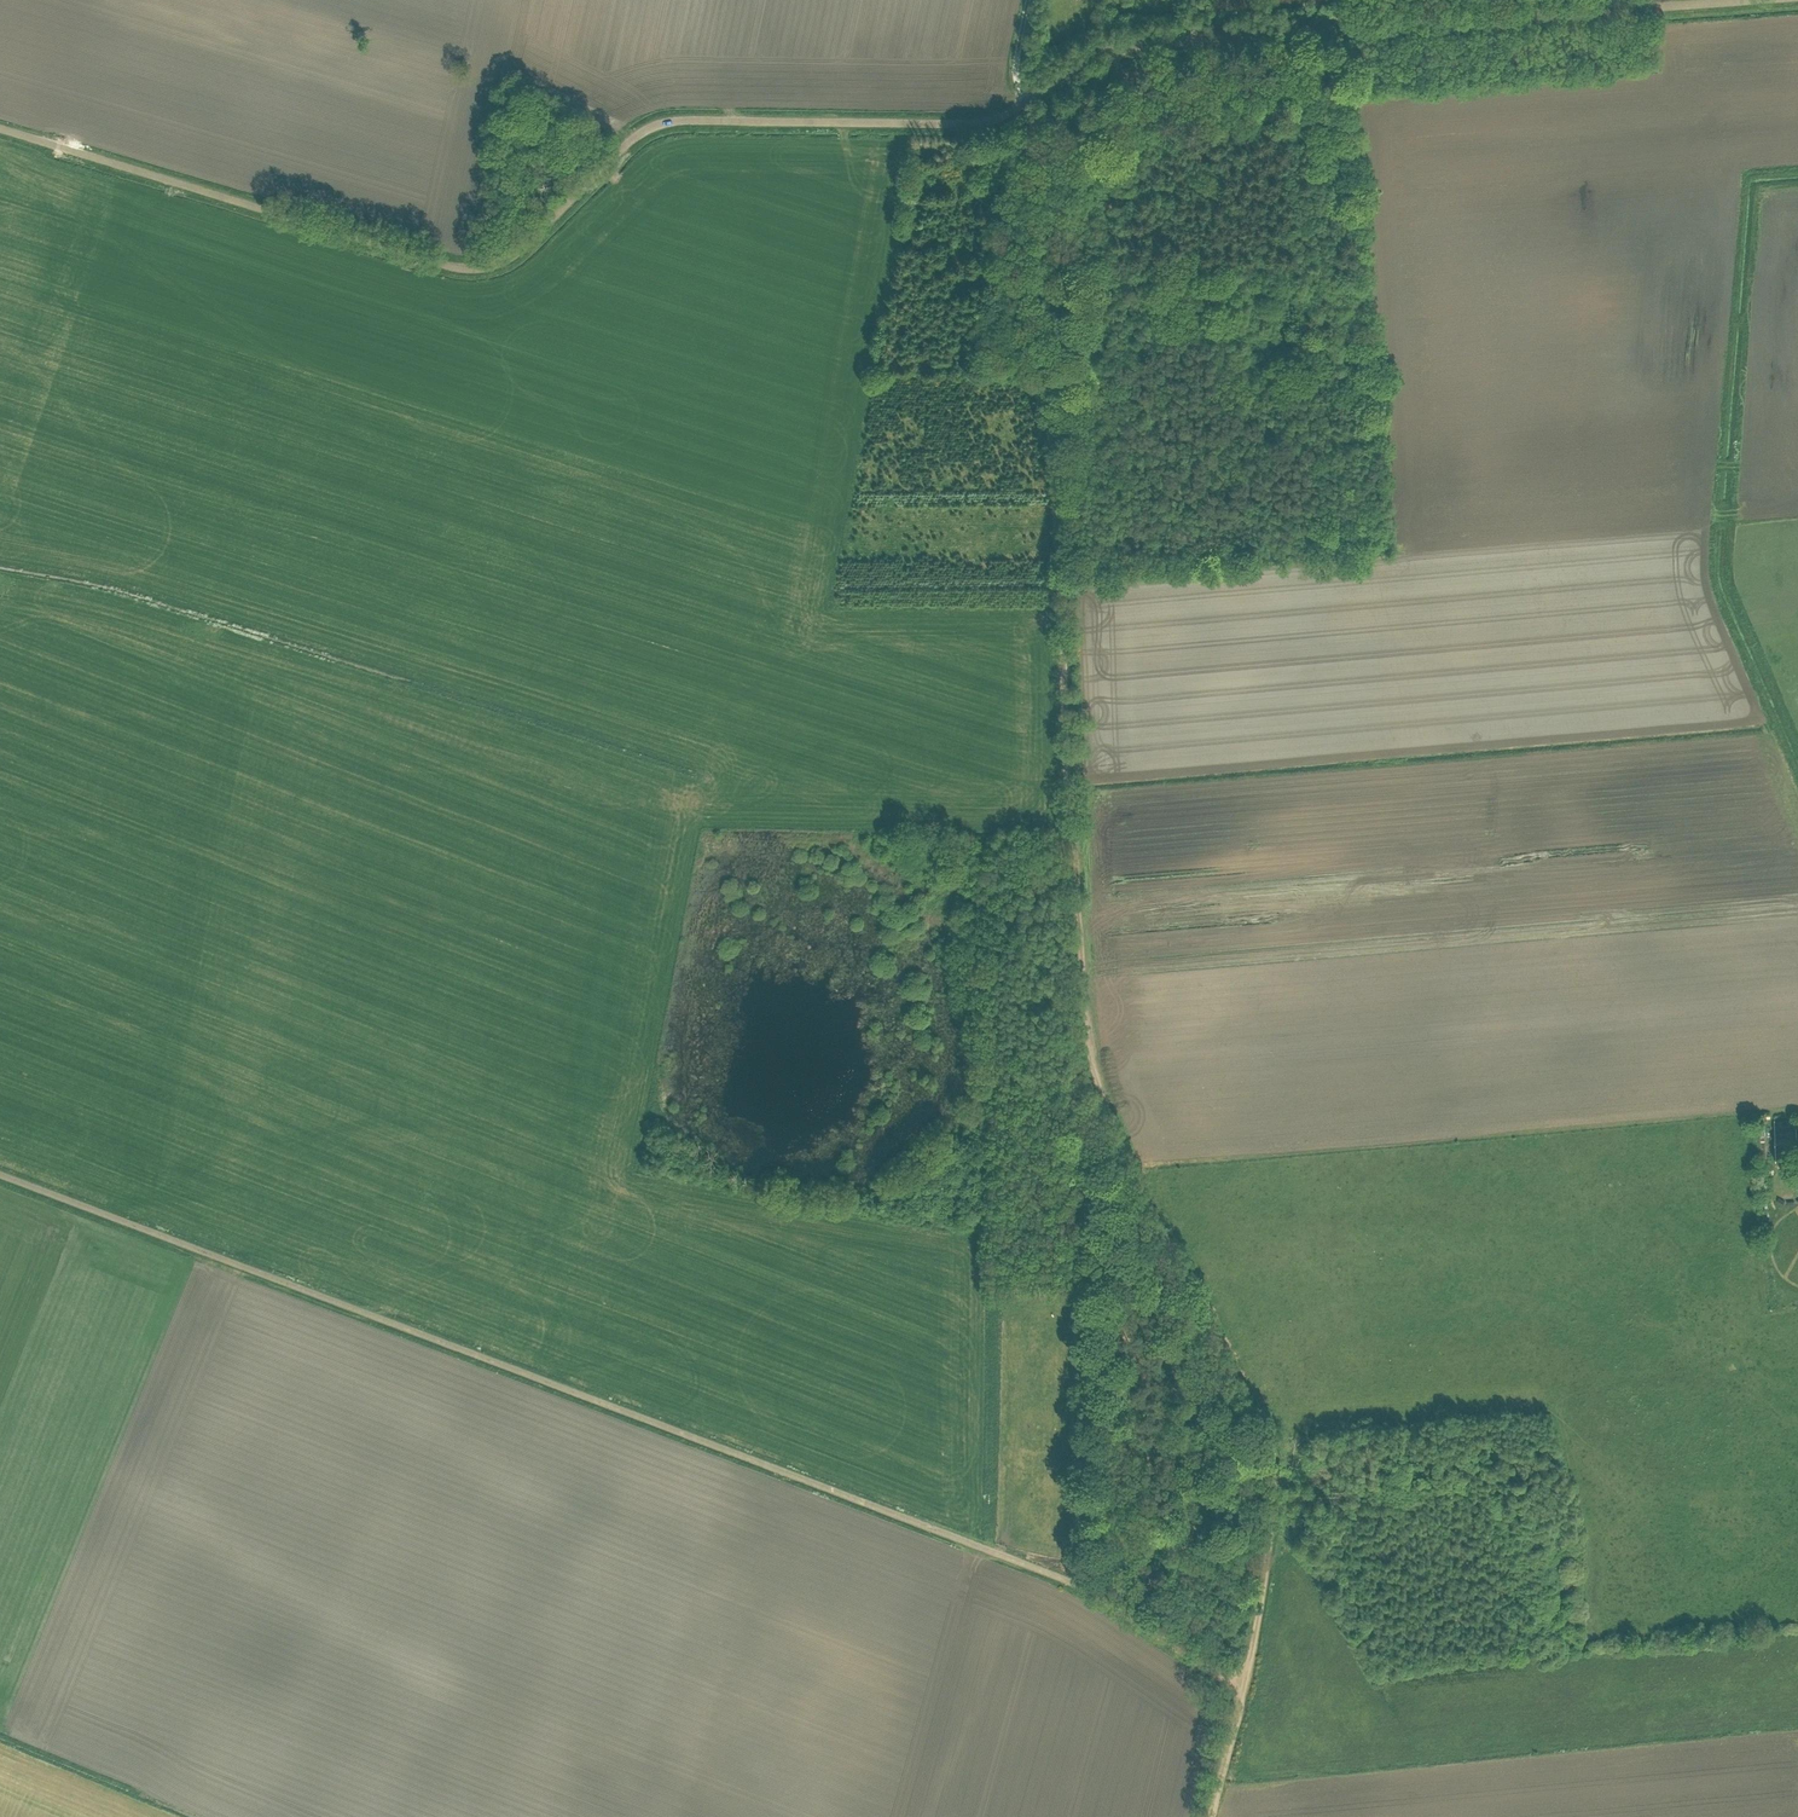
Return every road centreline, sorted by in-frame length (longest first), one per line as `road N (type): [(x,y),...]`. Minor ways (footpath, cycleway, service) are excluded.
road 1 (track): [(1113,50),(1058,388),(1068,795),(1085,1062),(1128,1172),(1279,1467),(1240,1687)]
road 2 (unclassified): [(1113,50),(1003,116),(977,123),(654,125),(516,253),(469,268),(0,128)]
road 3 (unclassified): [(1081,1586),(0,1174)]
road 4 (unclassified): [(1113,50),(1774,0)]
road 5 (track): [(1240,1687),(1081,1586)]
road 6 (track): [(1240,1687),(1211,1816)]

